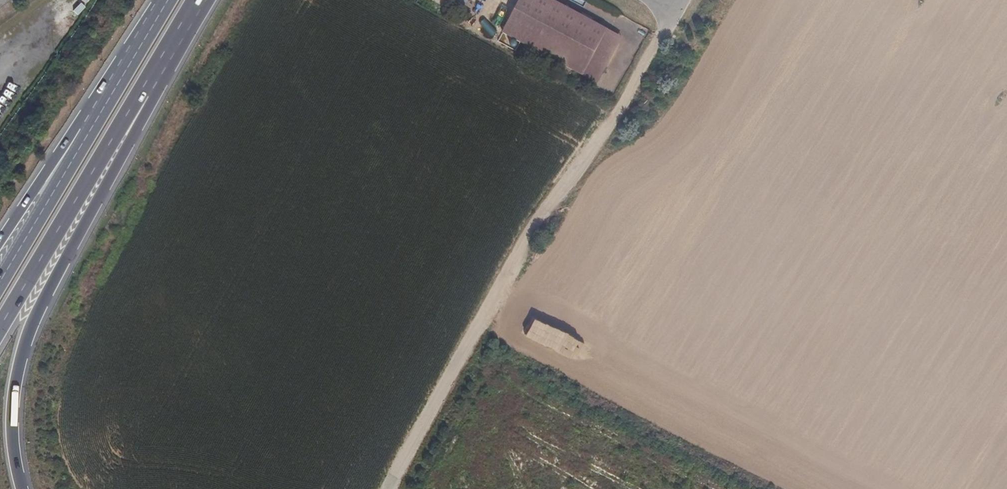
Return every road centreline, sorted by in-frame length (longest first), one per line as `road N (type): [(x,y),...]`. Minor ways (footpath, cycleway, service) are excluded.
road 1 (track): [(388,488),(551,197),(684,9)]
road 2 (trunk): [(21,488),(11,435),(24,351),(143,118),(144,85)]
road 3 (primary): [(0,330),(144,85)]
road 4 (primary): [(87,135),(0,282)]
road 5 (primary): [(168,0),(87,135)]
road 6 (trunk): [(87,135),(67,144),(0,245)]

